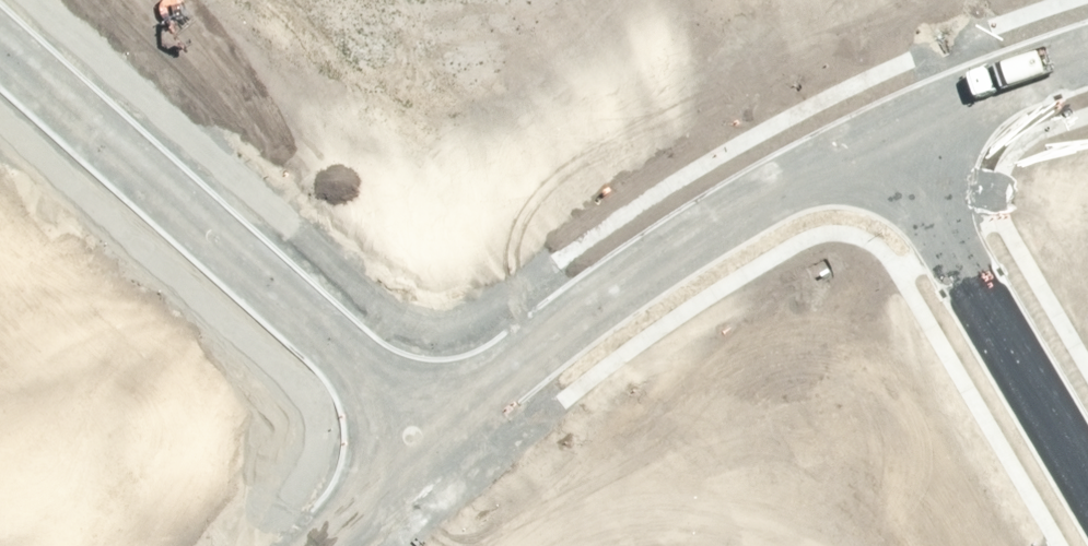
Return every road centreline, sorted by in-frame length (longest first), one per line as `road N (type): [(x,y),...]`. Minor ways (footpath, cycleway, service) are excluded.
road 1 (residential): [(883,148),(650,267),(398,422)]
road 2 (residential): [(398,422),(0,84)]
road 3 (residential): [(1087,486),(883,148)]
road 4 (residential): [(1087,74),(883,148)]
road 5 (residential): [(398,422),(295,545)]

